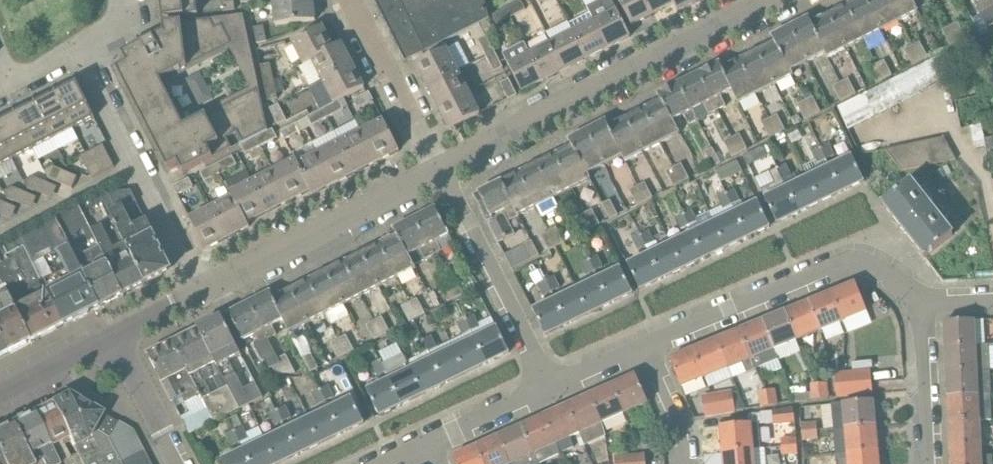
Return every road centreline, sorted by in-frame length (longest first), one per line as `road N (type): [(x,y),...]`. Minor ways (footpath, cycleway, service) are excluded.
road 1 (residential): [(439,171),(780,0)]
road 2 (residential): [(643,345),(846,260),(881,268),(923,299)]
road 3 (residential): [(82,52),(210,292)]
road 4 (residential): [(210,292),(439,171)]
road 5 (residential): [(552,385),(439,171)]
road 6 (residential): [(439,171),(353,0)]
road 7 (residential): [(932,463),(923,299)]
road 8 (residential): [(425,445),(552,385)]
road 9 (residential): [(178,463),(110,343)]
road 10 (residential): [(688,463),(685,430),(643,345)]
road 11 (residential): [(0,397),(110,343)]

